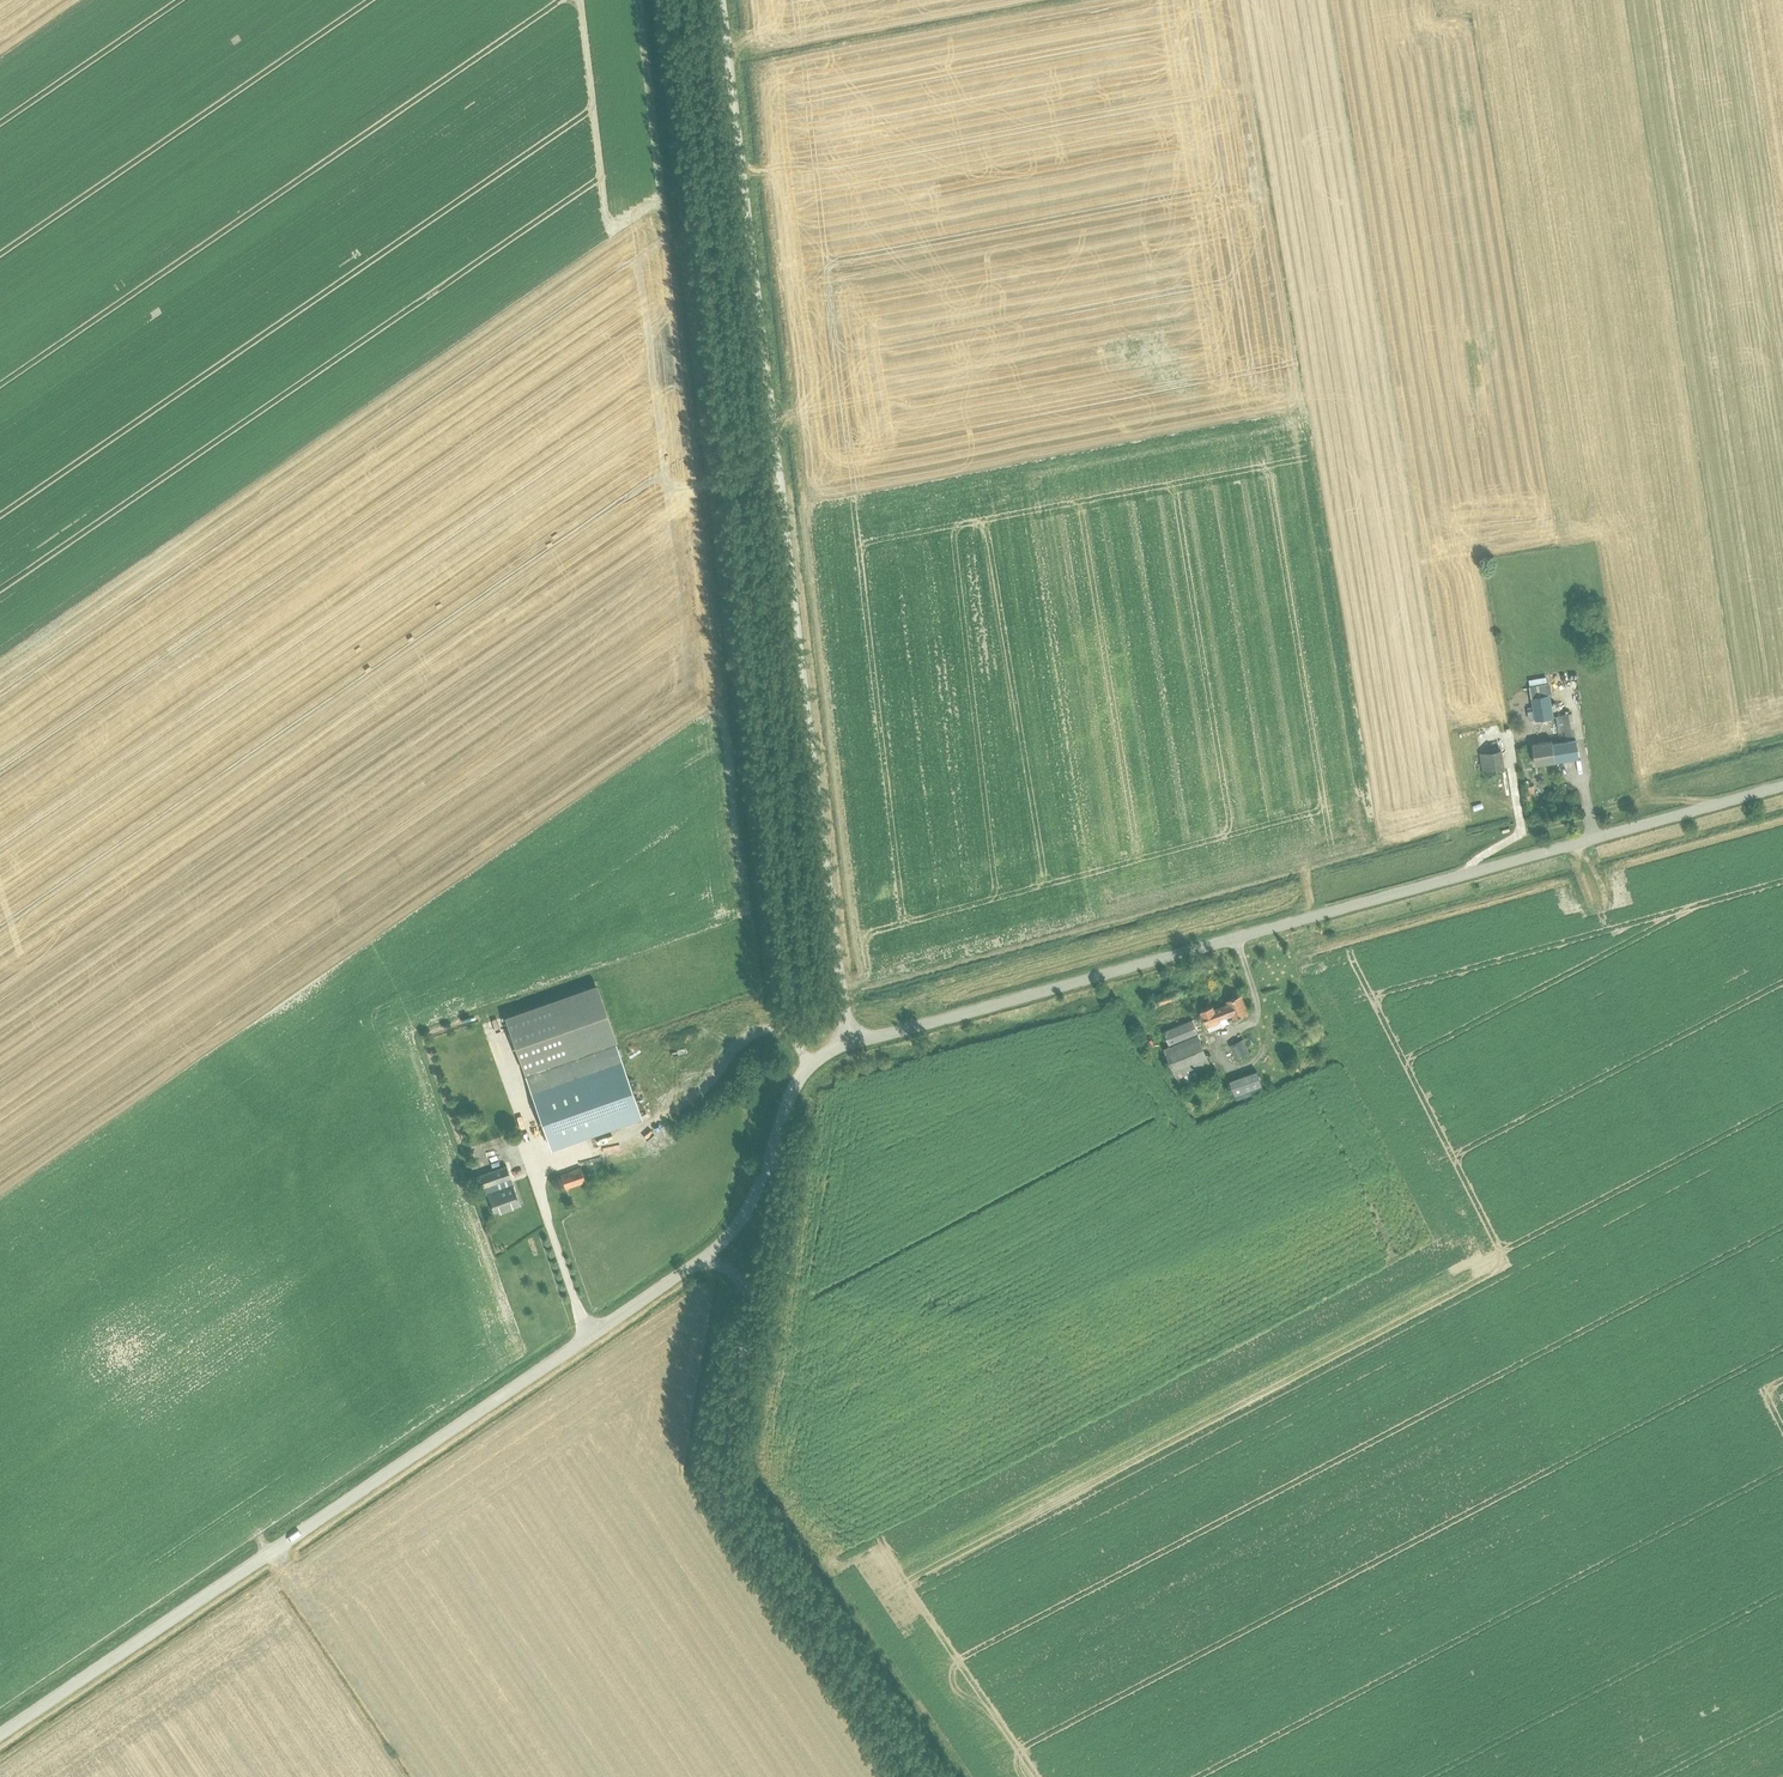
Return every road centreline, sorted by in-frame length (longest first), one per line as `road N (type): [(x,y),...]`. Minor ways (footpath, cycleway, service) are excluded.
road 1 (unclassified): [(854,1039),(723,0)]
road 2 (tertiary): [(854,1039),(1782,783)]
road 3 (tertiary): [(696,1263),(0,1735)]
road 4 (unclassified): [(932,1776),(731,1487),(725,1423),(753,1295)]
road 5 (unclassified): [(753,1295),(780,1142)]
road 6 (tertiary): [(780,1142),(739,1220),(696,1263)]
road 7 (tertiary): [(780,1142),(783,1113),(804,1067),(854,1039)]

